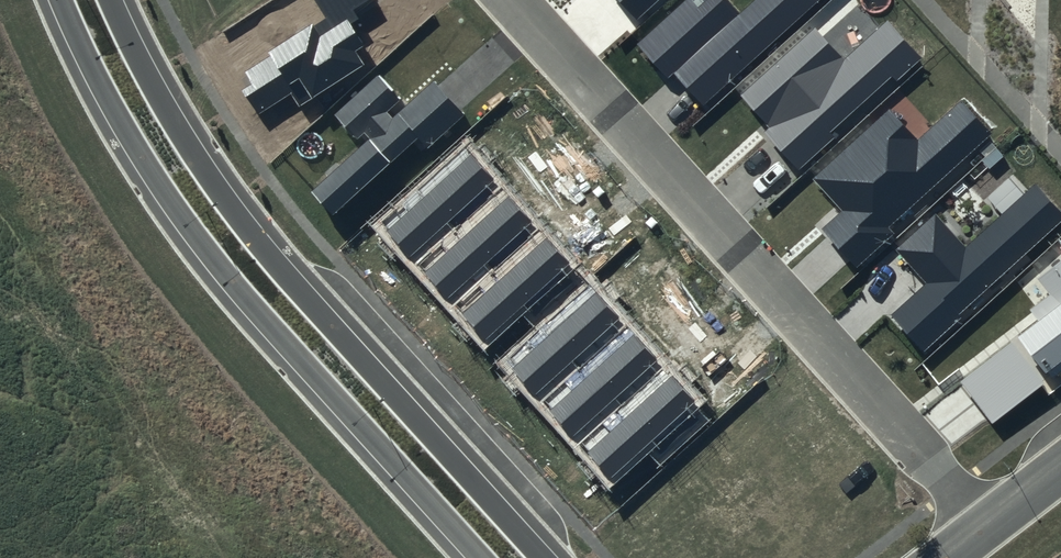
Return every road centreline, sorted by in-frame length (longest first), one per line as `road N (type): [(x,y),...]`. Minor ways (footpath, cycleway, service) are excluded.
road 1 (residential): [(511,0),(568,73),(981,527)]
road 2 (residential): [(85,0),(122,77),(207,214),(512,557)]

